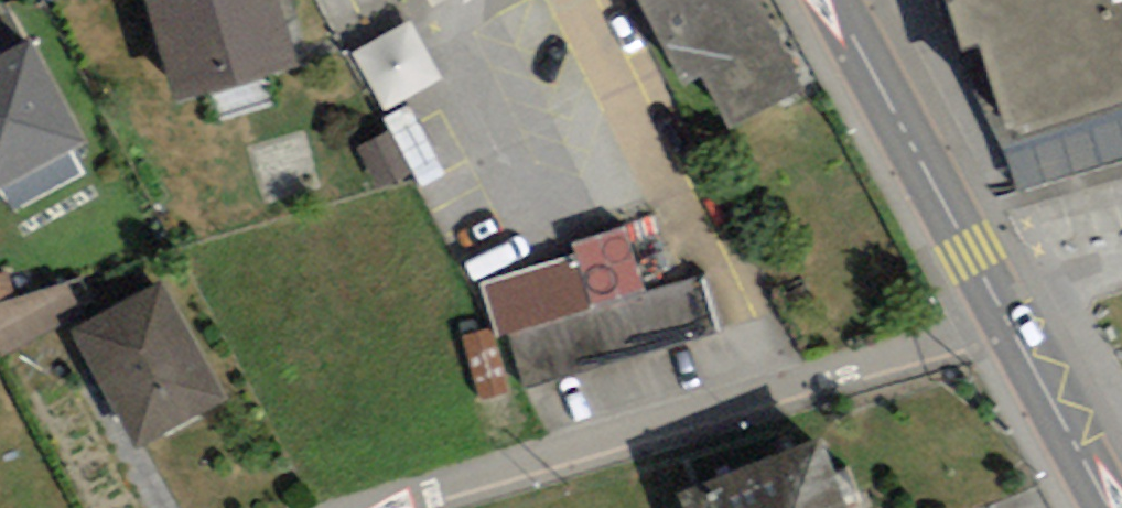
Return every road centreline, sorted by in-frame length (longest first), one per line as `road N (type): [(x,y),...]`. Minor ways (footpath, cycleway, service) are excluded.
road 1 (residential): [(369,507),(1009,325)]
road 2 (secondary): [(1009,325),(825,0)]
road 3 (secondary): [(1110,507),(1009,325)]

